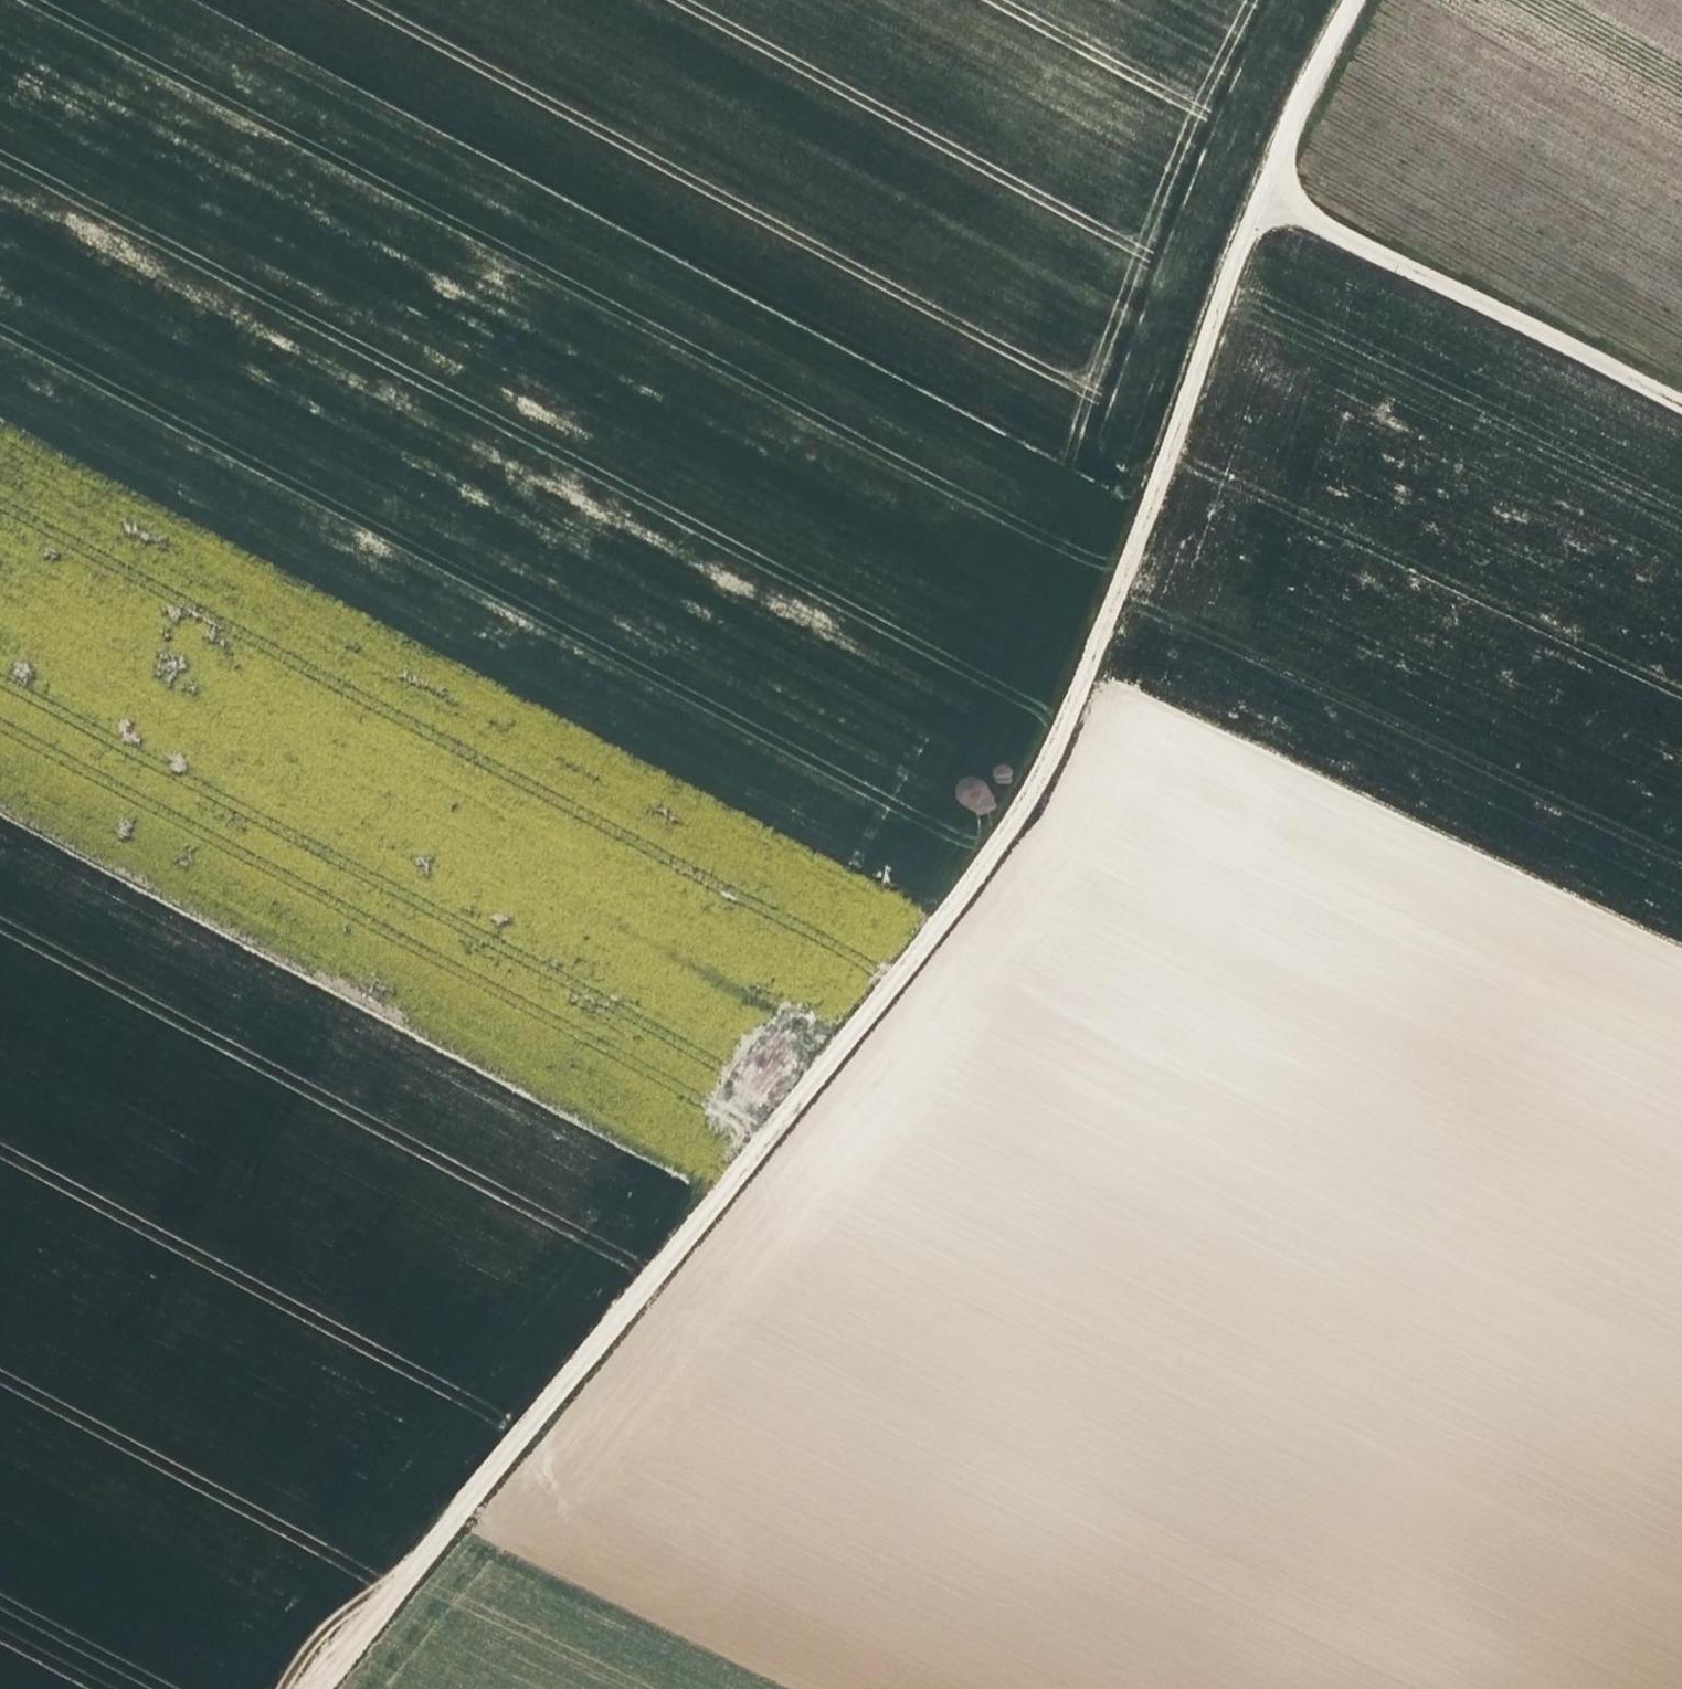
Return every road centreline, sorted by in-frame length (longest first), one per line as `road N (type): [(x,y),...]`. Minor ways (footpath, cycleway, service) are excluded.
road 1 (track): [(1264,187),(1068,717),(997,844),(319,1688)]
road 2 (track): [(1352,0),(1264,187),(1681,386)]

